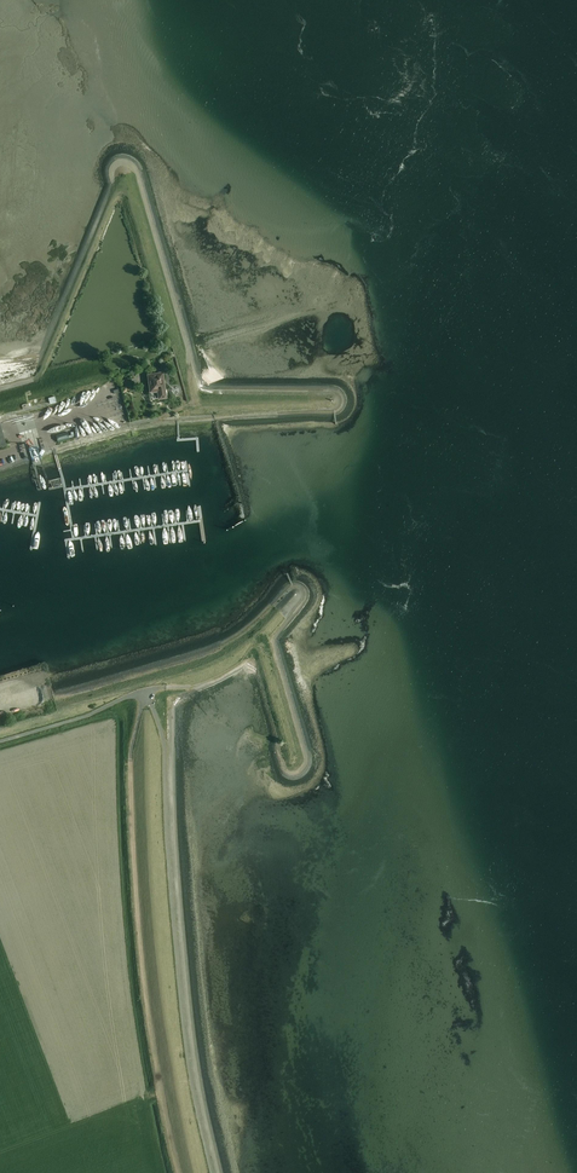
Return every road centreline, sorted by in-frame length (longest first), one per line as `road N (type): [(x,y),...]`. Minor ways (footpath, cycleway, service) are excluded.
road 1 (track): [(178,1172),(144,986),(131,762)]
road 2 (track): [(130,185),(117,195),(36,378)]
road 3 (unclassified): [(0,741),(141,695)]

